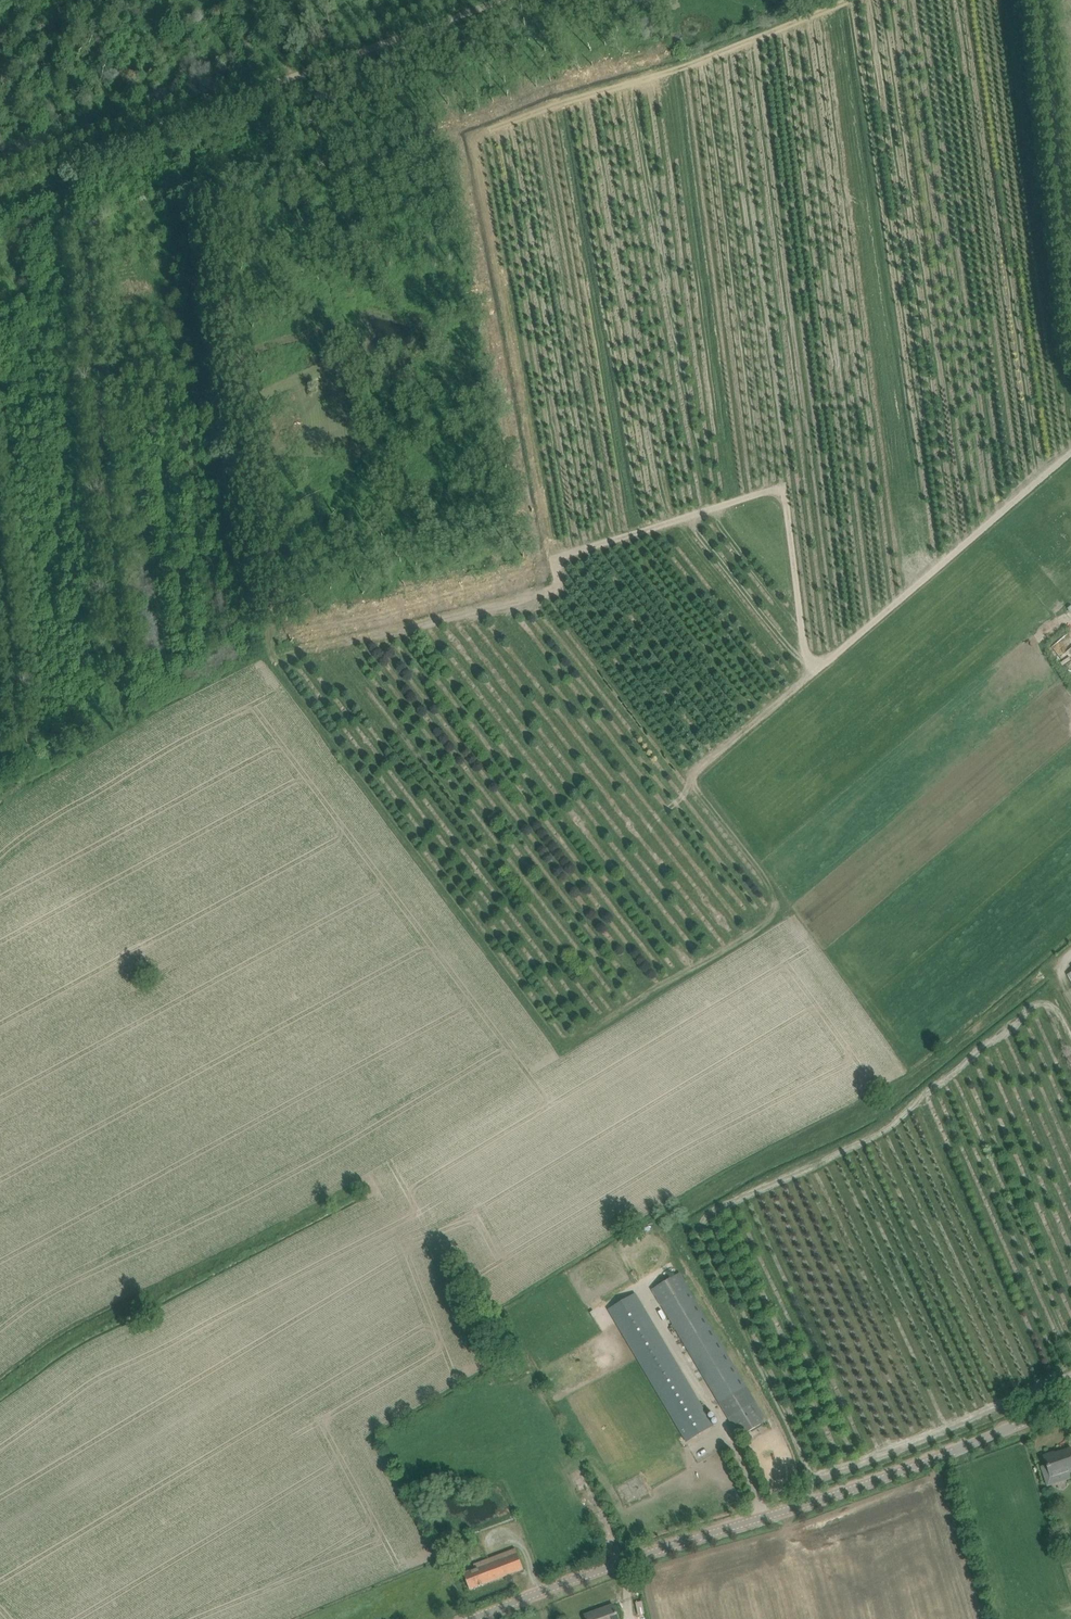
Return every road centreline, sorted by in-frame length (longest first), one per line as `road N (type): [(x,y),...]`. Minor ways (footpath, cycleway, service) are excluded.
road 1 (unclassified): [(477,1618),(895,1475),(1070,1400)]
road 2 (unclassified): [(0,188),(502,0)]
road 3 (unclassified): [(1070,280),(1038,0)]

